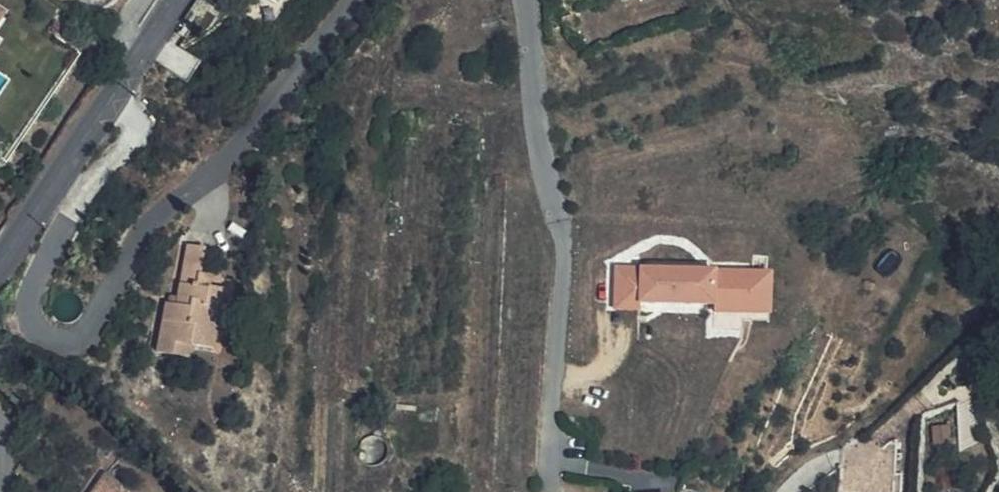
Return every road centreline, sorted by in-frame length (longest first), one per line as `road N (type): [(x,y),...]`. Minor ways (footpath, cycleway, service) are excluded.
road 1 (tertiary): [(0,265),(177,0)]

